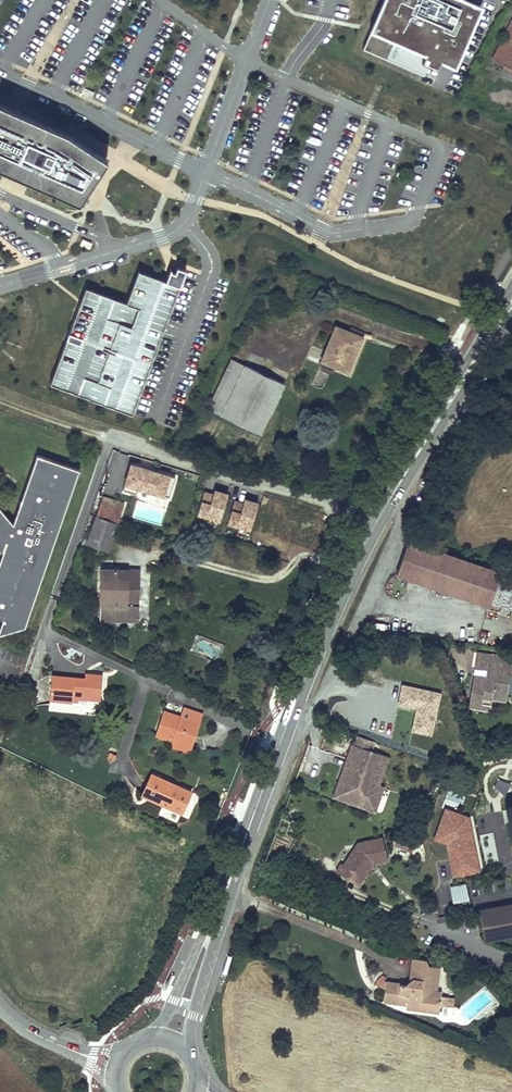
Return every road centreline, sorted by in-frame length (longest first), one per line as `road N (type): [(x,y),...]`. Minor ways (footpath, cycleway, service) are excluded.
road 1 (secondary): [(279,744),(376,523),(511,300)]
road 2 (secondary): [(209,932),(279,744)]
road 3 (residential): [(279,744),(146,680)]
road 4 (unclassified): [(0,1006),(62,1048),(117,1067)]
road 5 (secondary): [(190,1057),(209,932)]
road 6 (secondary): [(209,932),(153,1039)]

